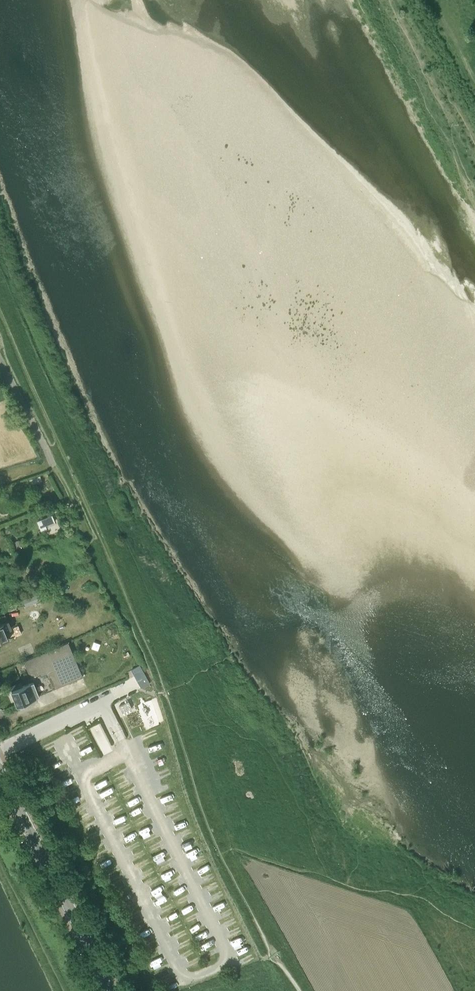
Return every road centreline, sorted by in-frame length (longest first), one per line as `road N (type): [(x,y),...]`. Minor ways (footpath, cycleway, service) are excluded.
road 1 (tertiary): [(111,990),(0,772)]

